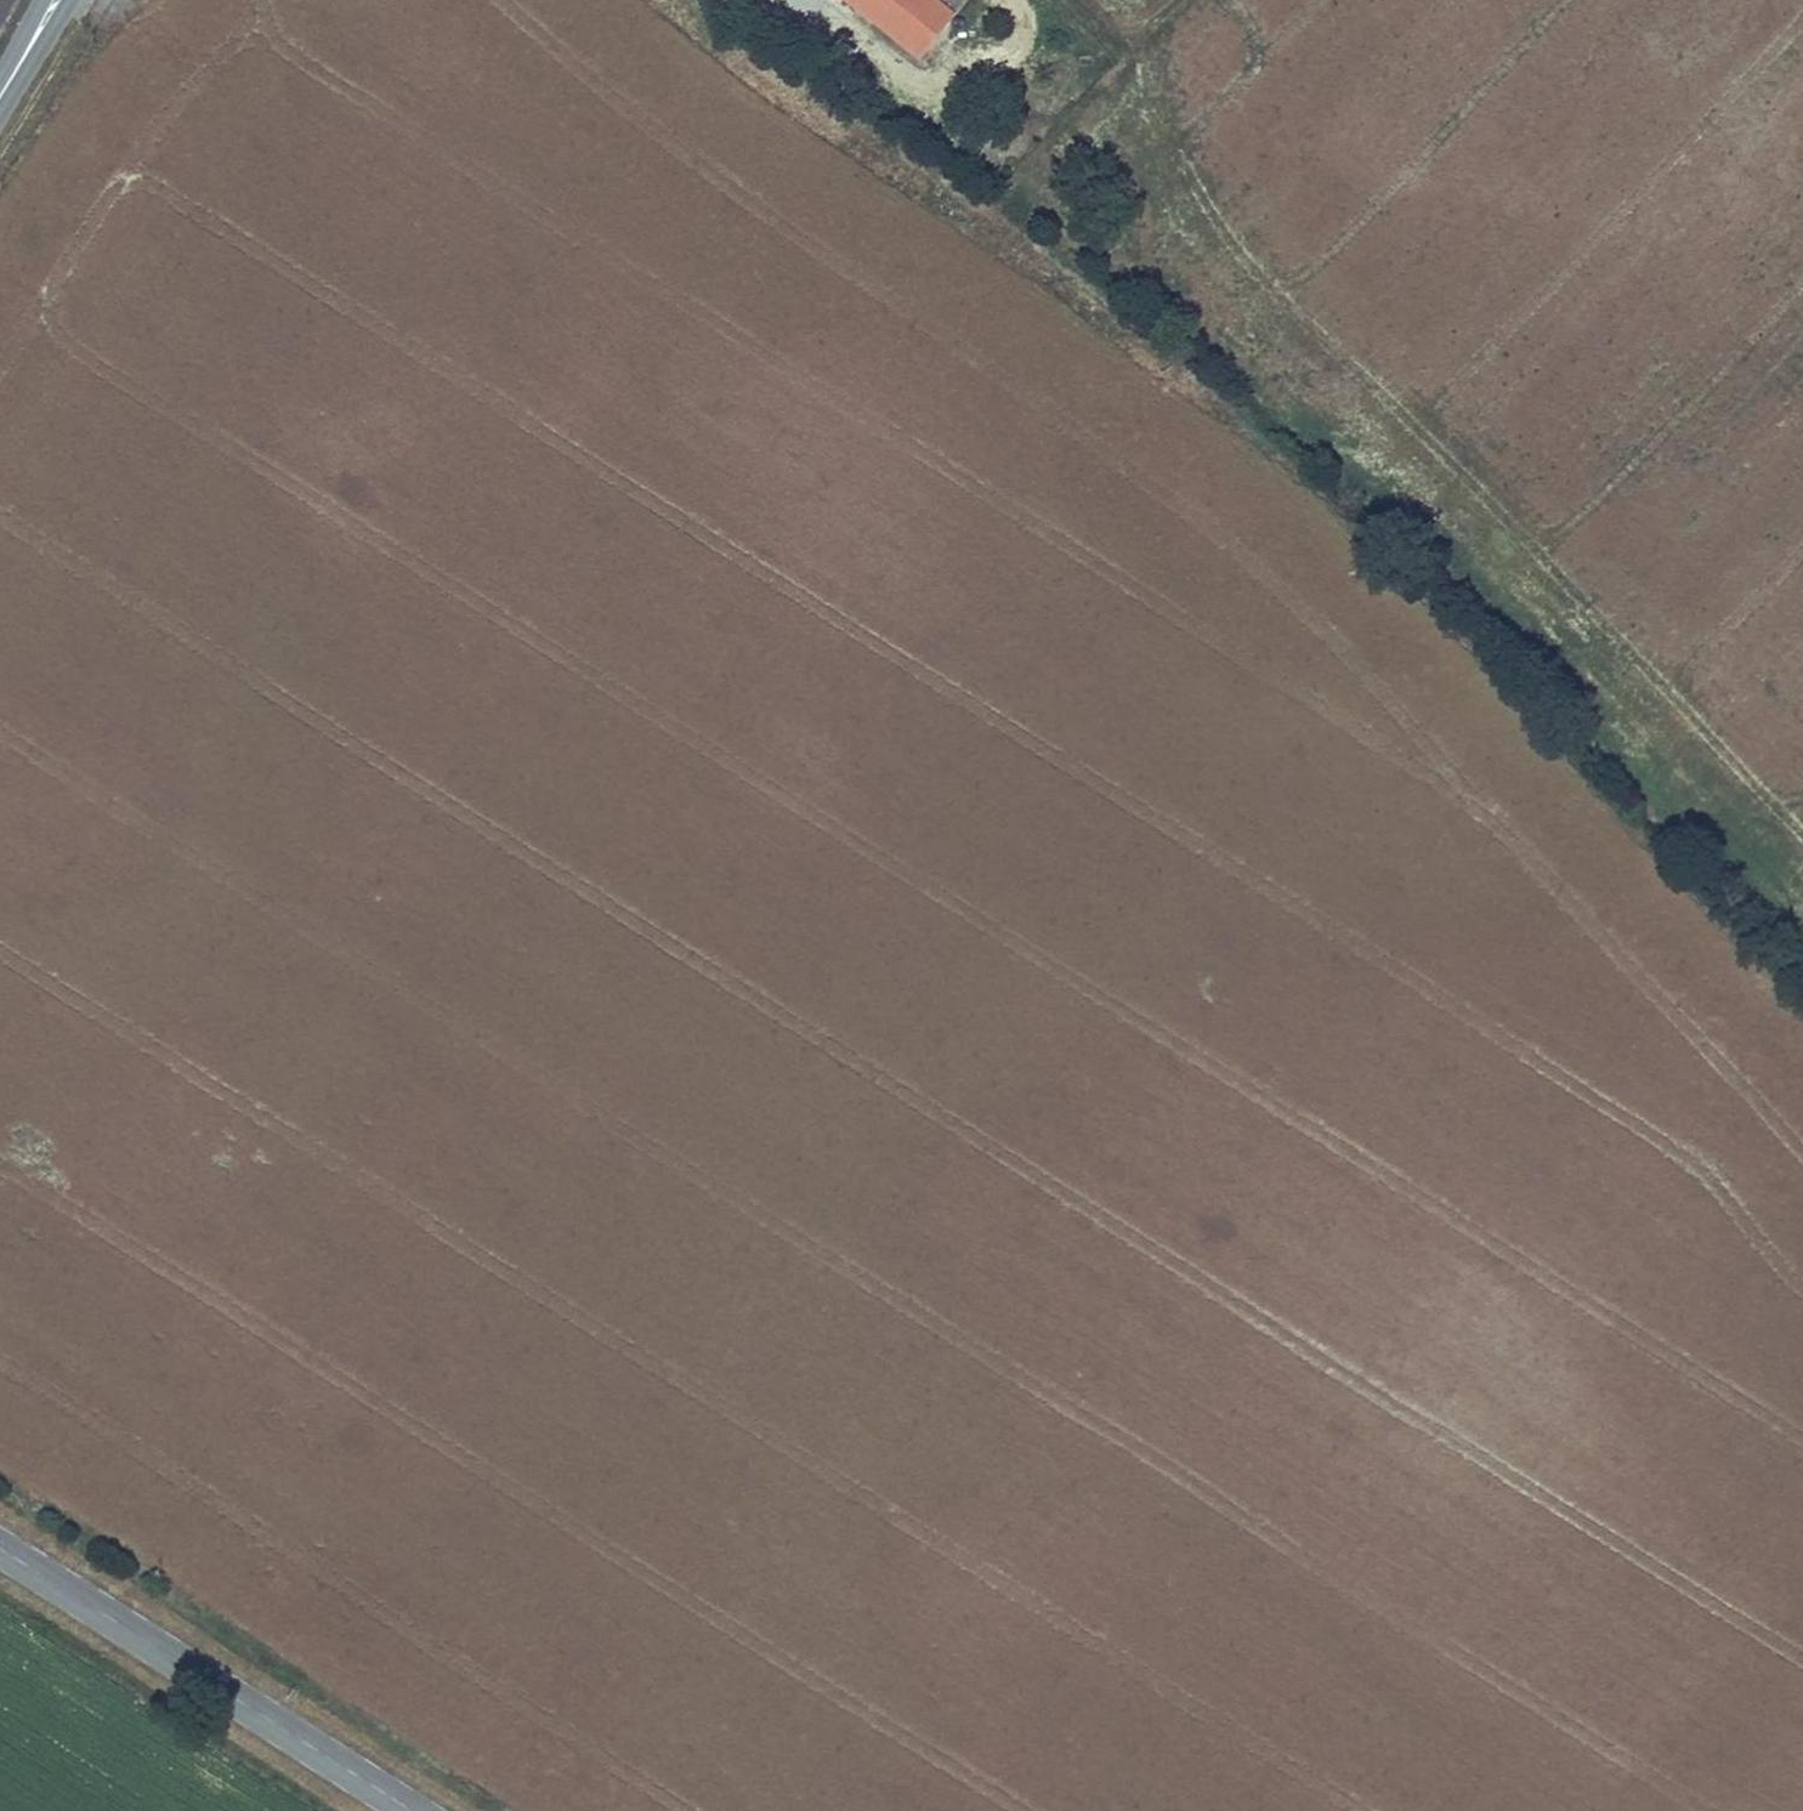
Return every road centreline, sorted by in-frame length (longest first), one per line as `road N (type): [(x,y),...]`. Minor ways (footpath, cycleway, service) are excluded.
road 1 (tertiary): [(0,1547),(413,1810)]
road 2 (tertiary): [(0,100),(71,0)]

